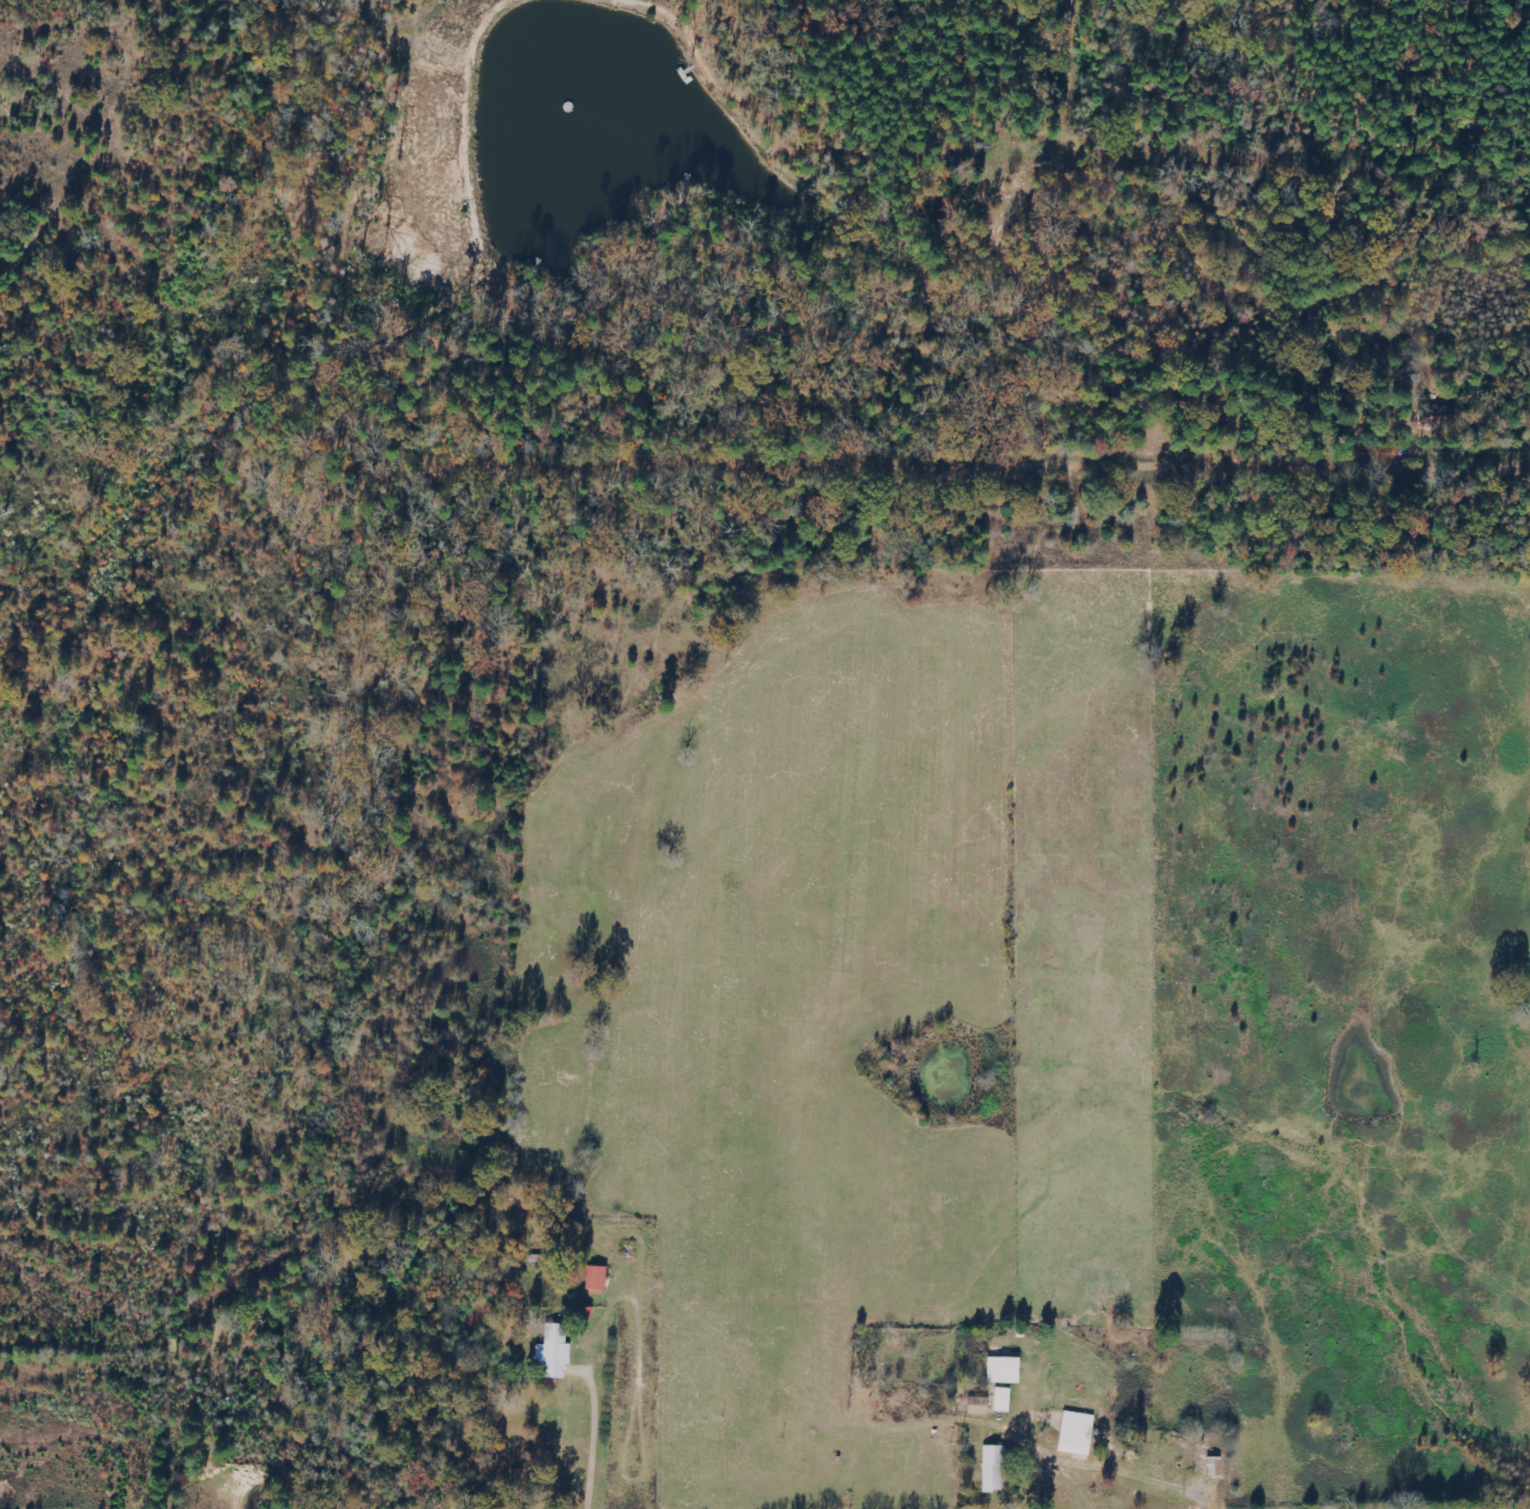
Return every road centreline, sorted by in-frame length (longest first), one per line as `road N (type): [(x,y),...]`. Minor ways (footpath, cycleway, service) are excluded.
road 1 (residential): [(1529,463),(461,455)]
road 2 (residential): [(1264,0),(1286,458)]
road 3 (residential): [(841,1508),(866,1323),(763,1281)]

